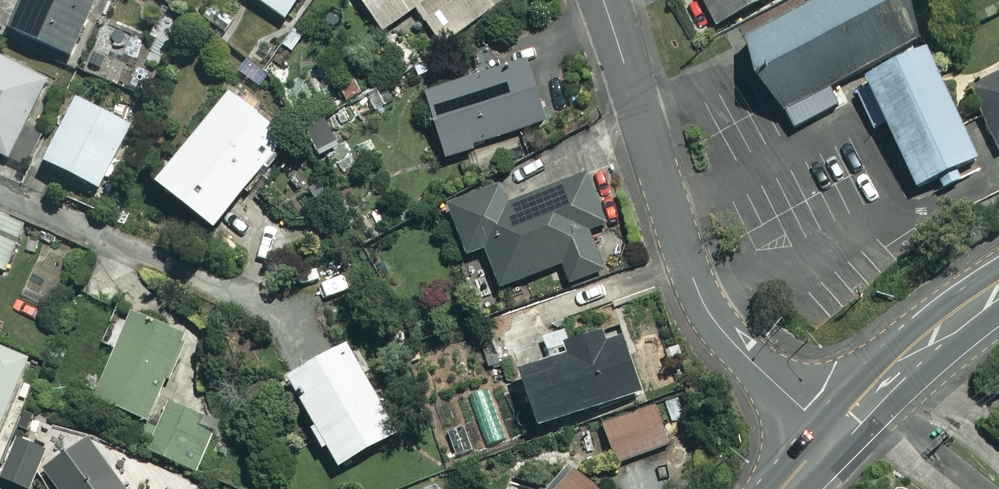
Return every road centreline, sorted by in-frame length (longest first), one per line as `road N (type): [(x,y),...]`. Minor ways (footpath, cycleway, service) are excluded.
road 1 (residential): [(605,0),(704,305),(829,433)]
road 2 (secondary): [(998,282),(909,348),(829,433)]

